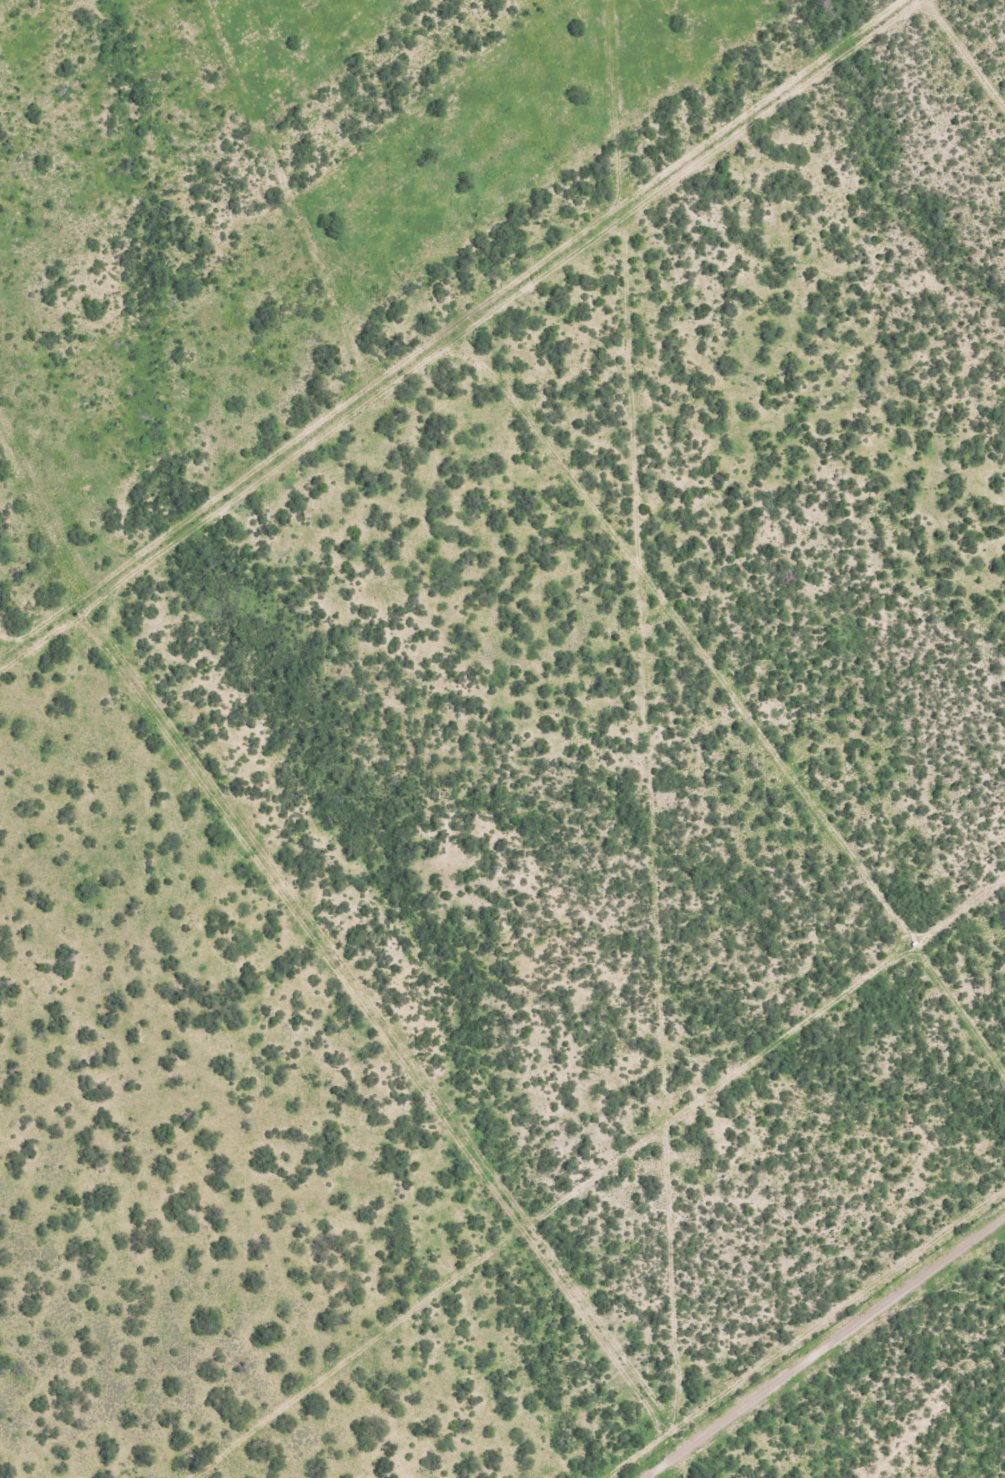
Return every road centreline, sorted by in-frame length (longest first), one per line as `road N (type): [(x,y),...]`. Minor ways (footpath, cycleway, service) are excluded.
road 1 (residential): [(1004,1247),(695,1477)]

